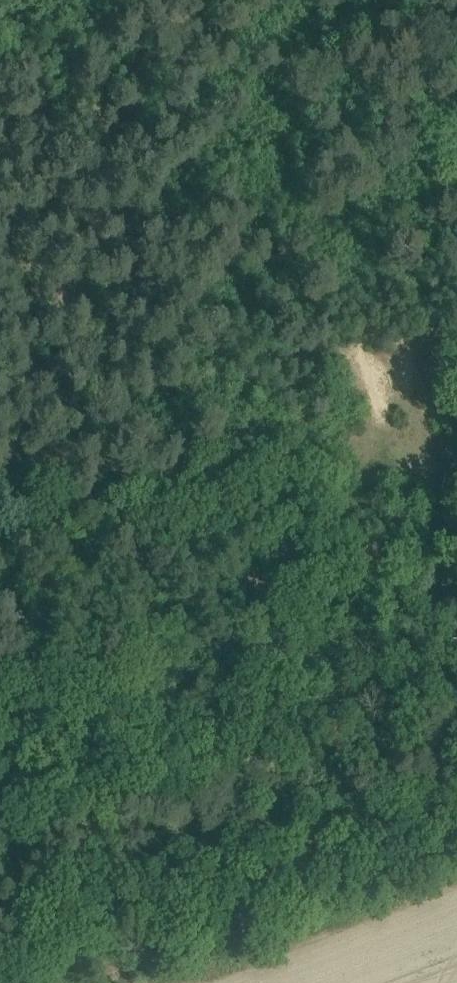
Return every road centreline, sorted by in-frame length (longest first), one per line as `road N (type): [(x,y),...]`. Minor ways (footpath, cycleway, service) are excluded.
road 1 (track): [(0,482),(220,488),(370,523),(456,532)]

